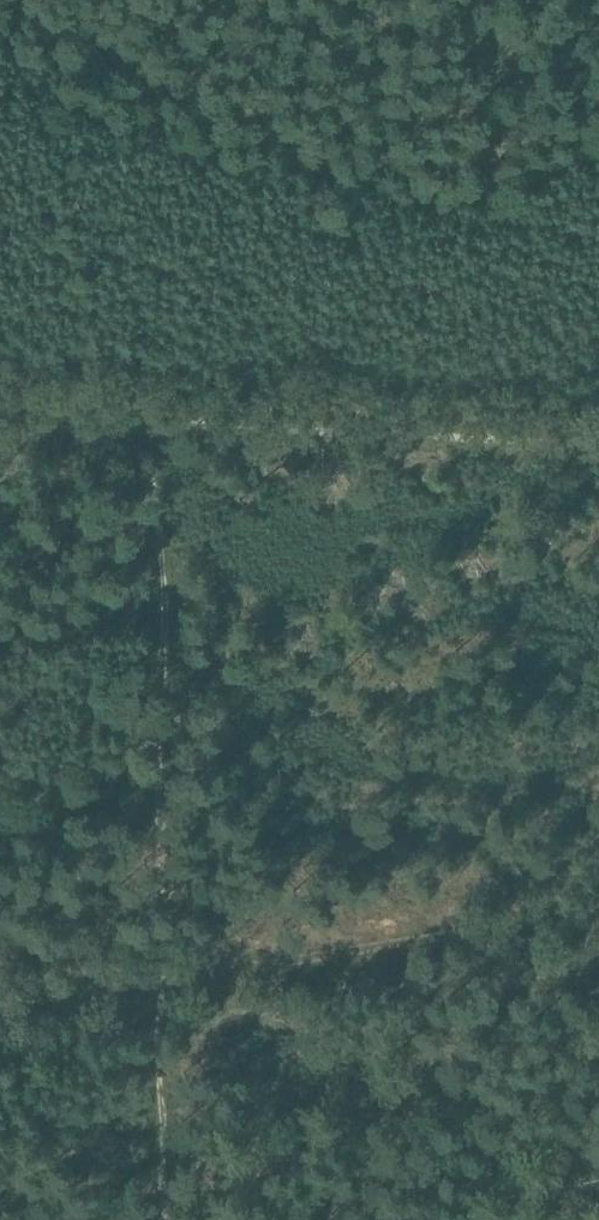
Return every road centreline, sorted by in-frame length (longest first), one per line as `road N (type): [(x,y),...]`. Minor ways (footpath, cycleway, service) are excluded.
road 1 (track): [(598,915),(0,1002)]

